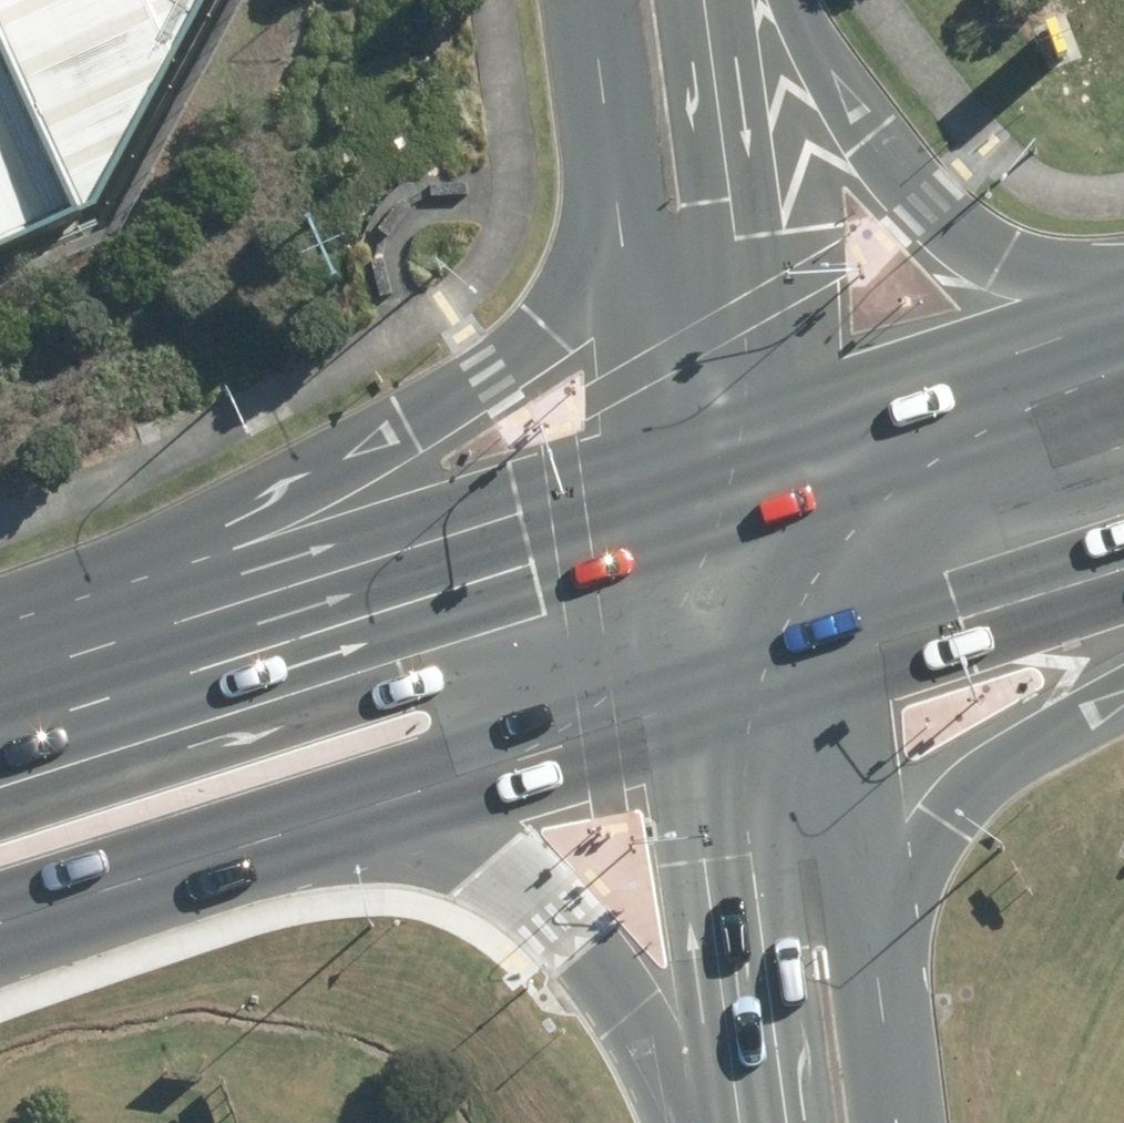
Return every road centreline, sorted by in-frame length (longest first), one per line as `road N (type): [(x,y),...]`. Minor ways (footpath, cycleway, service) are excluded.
road 1 (primary): [(0,629),(404,425),(489,372),(542,325),(587,265),(622,123)]
road 2 (primary): [(0,673),(673,457)]
road 3 (primary): [(719,1122),(667,1024),(469,808),(434,782),(346,753)]
road 4 (secondary): [(761,1122),(701,627)]
road 5 (primary): [(780,0),(874,138),(932,197),(1015,246),(1123,292)]
road 6 (unclassified): [(727,0),(799,417)]
road 7 (secondary): [(823,586),(880,982)]
road 8 (primary): [(1123,688),(1003,769),(951,821),(880,982)]
road 9 (primary): [(701,627),(346,753)]
road 10 (primary): [(346,753),(0,859)]
road 11 (primary): [(799,417),(1123,317)]
road 12 (unclassified): [(673,457),(622,123)]
road 13 (primary): [(1123,477),(823,586)]
road 14 (secondary): [(701,627),(673,457)]
road 15 (secondary): [(799,417),(823,586)]
road 16 (secondary): [(880,982),(897,1122)]
road 17 (primary): [(673,457),(799,417)]
road 18 (primary): [(823,586),(701,627)]
road 19 (unclassified): [(622,123),(606,0)]

